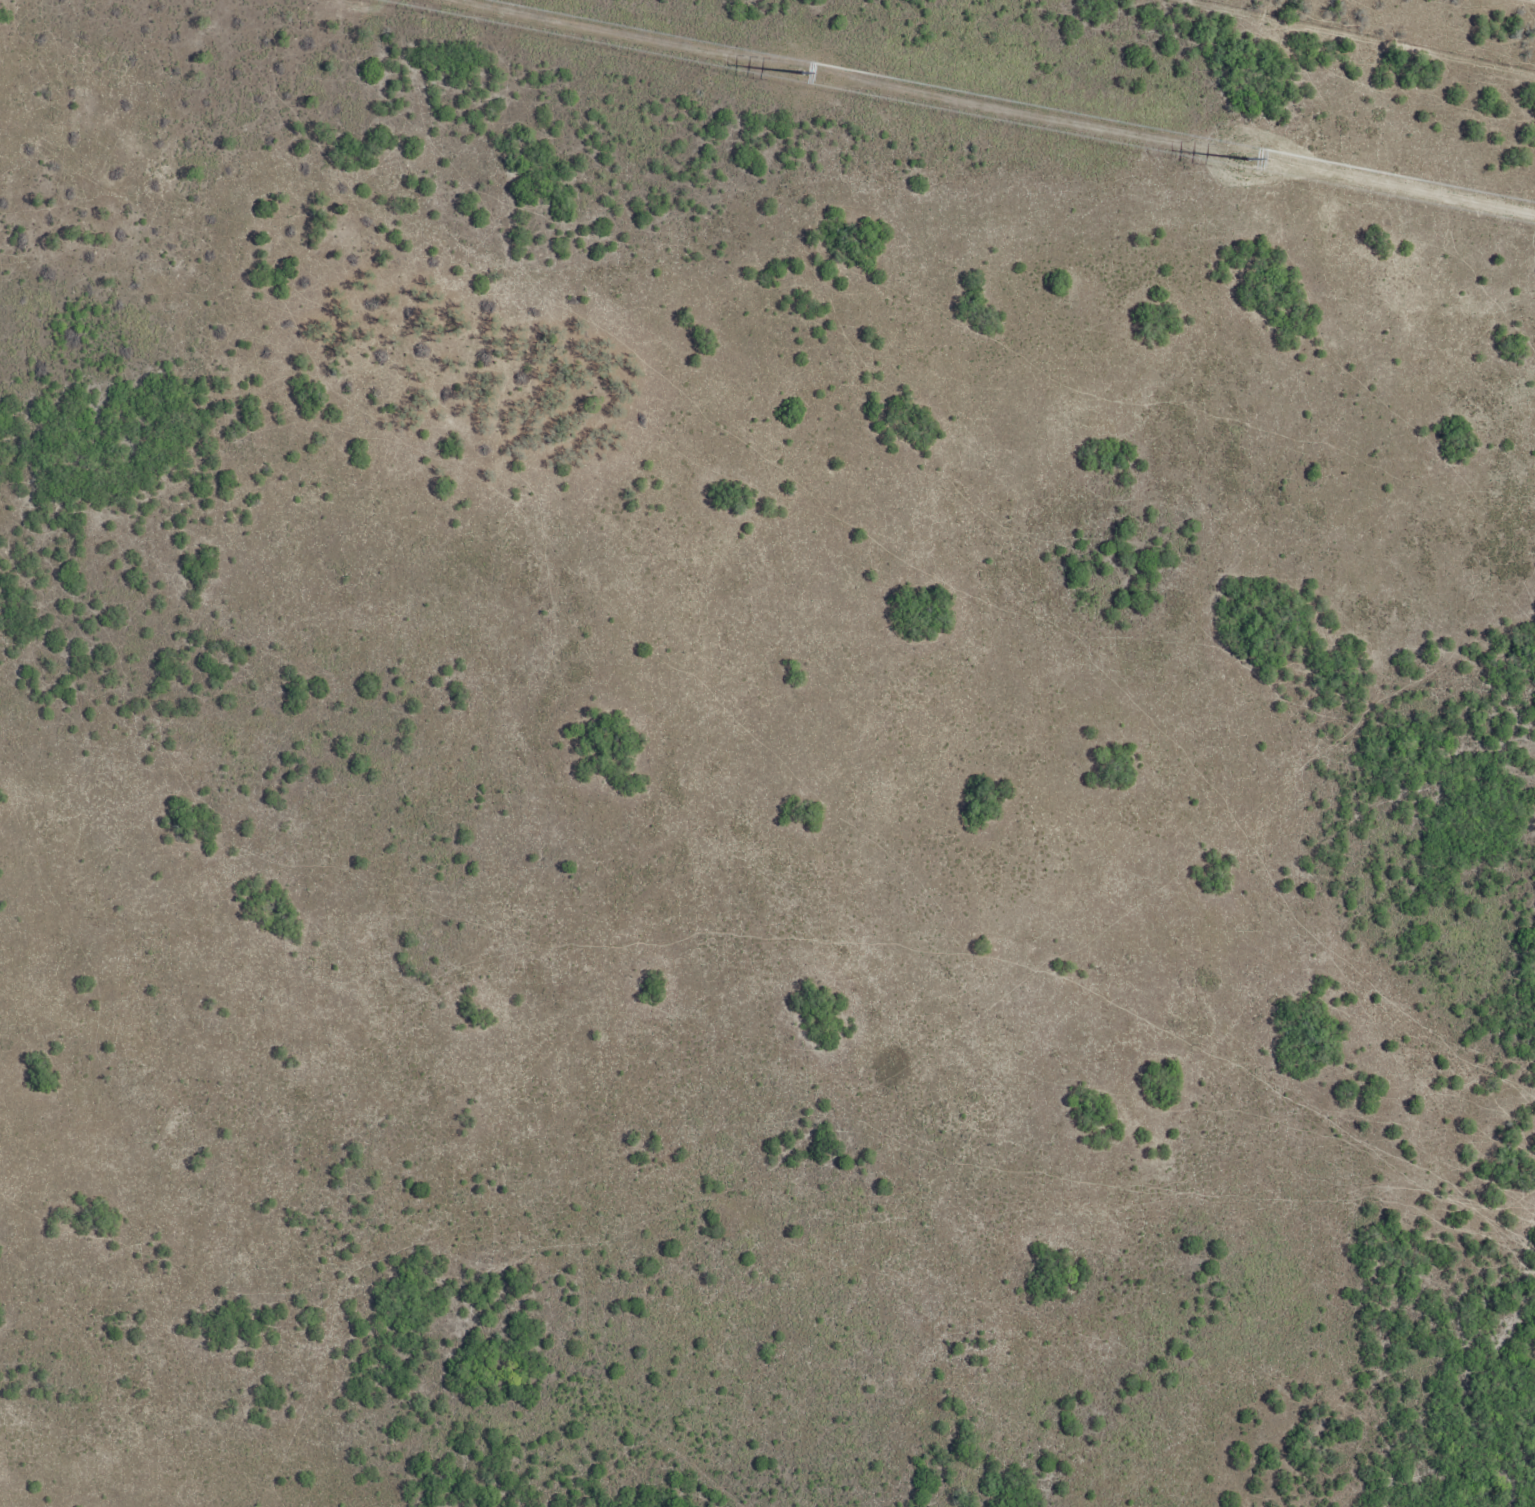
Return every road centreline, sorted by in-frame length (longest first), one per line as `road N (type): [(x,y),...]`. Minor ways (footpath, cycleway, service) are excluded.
road 1 (residential): [(0,941),(188,876),(446,943),(555,924),(646,871),(713,770),(732,693),(770,343),(799,300),(1233,45),(1270,0)]

